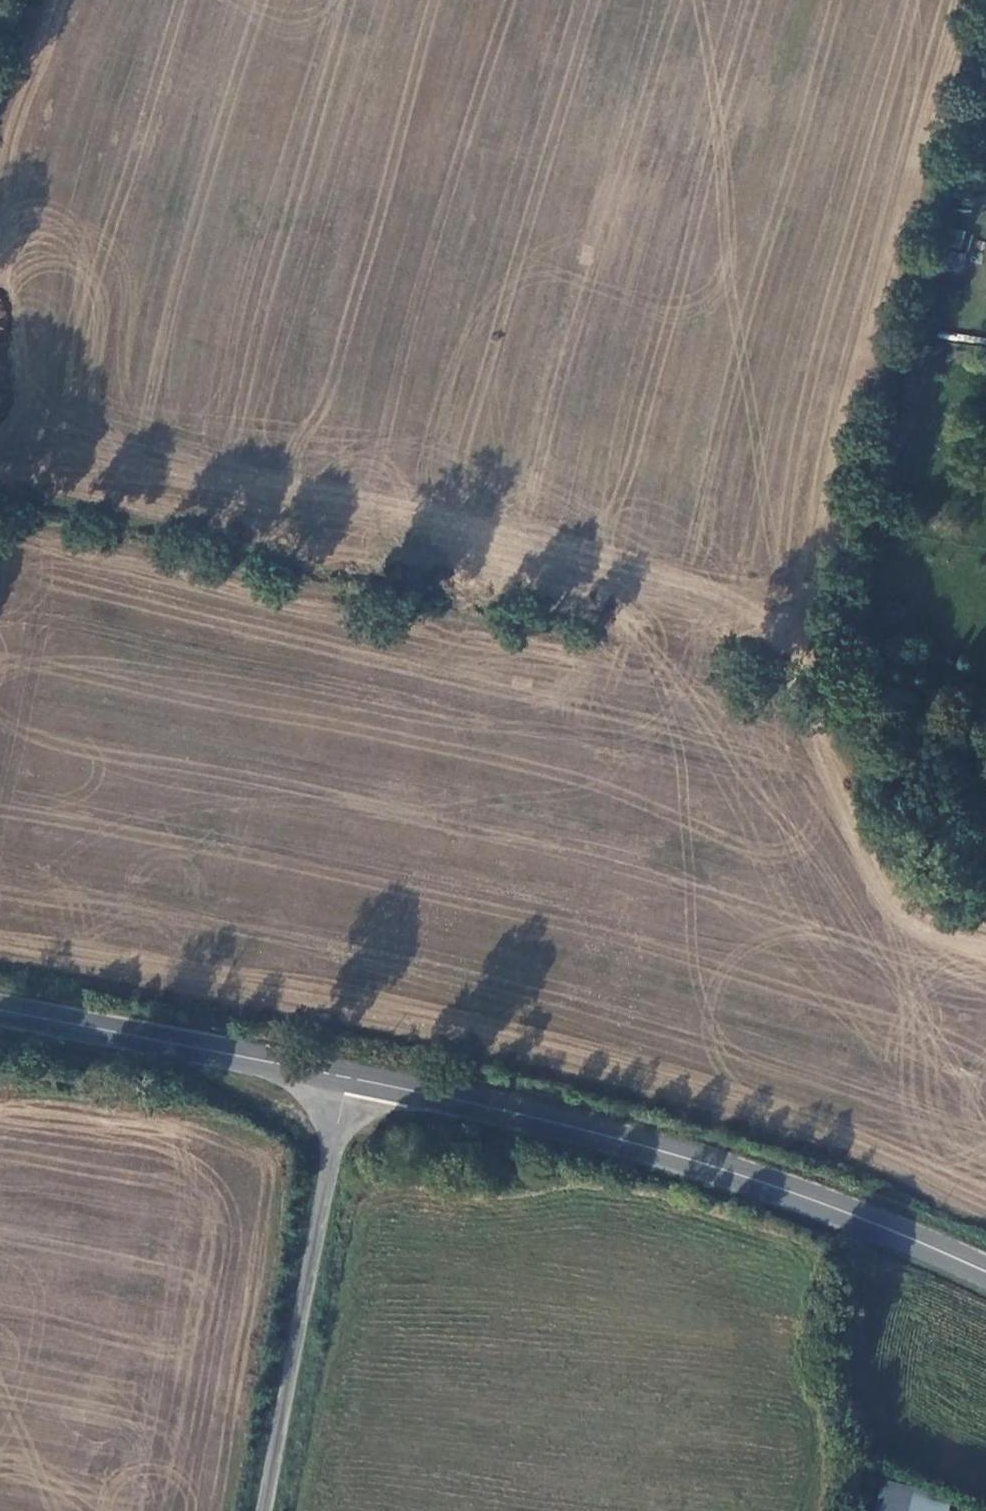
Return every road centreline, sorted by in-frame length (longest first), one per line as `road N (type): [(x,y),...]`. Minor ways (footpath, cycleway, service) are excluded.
road 1 (secondary): [(347,1079),(664,1149),(985,1271)]
road 2 (unclassified): [(347,1079),(262,1510)]
road 3 (secondary): [(0,1012),(347,1079)]

